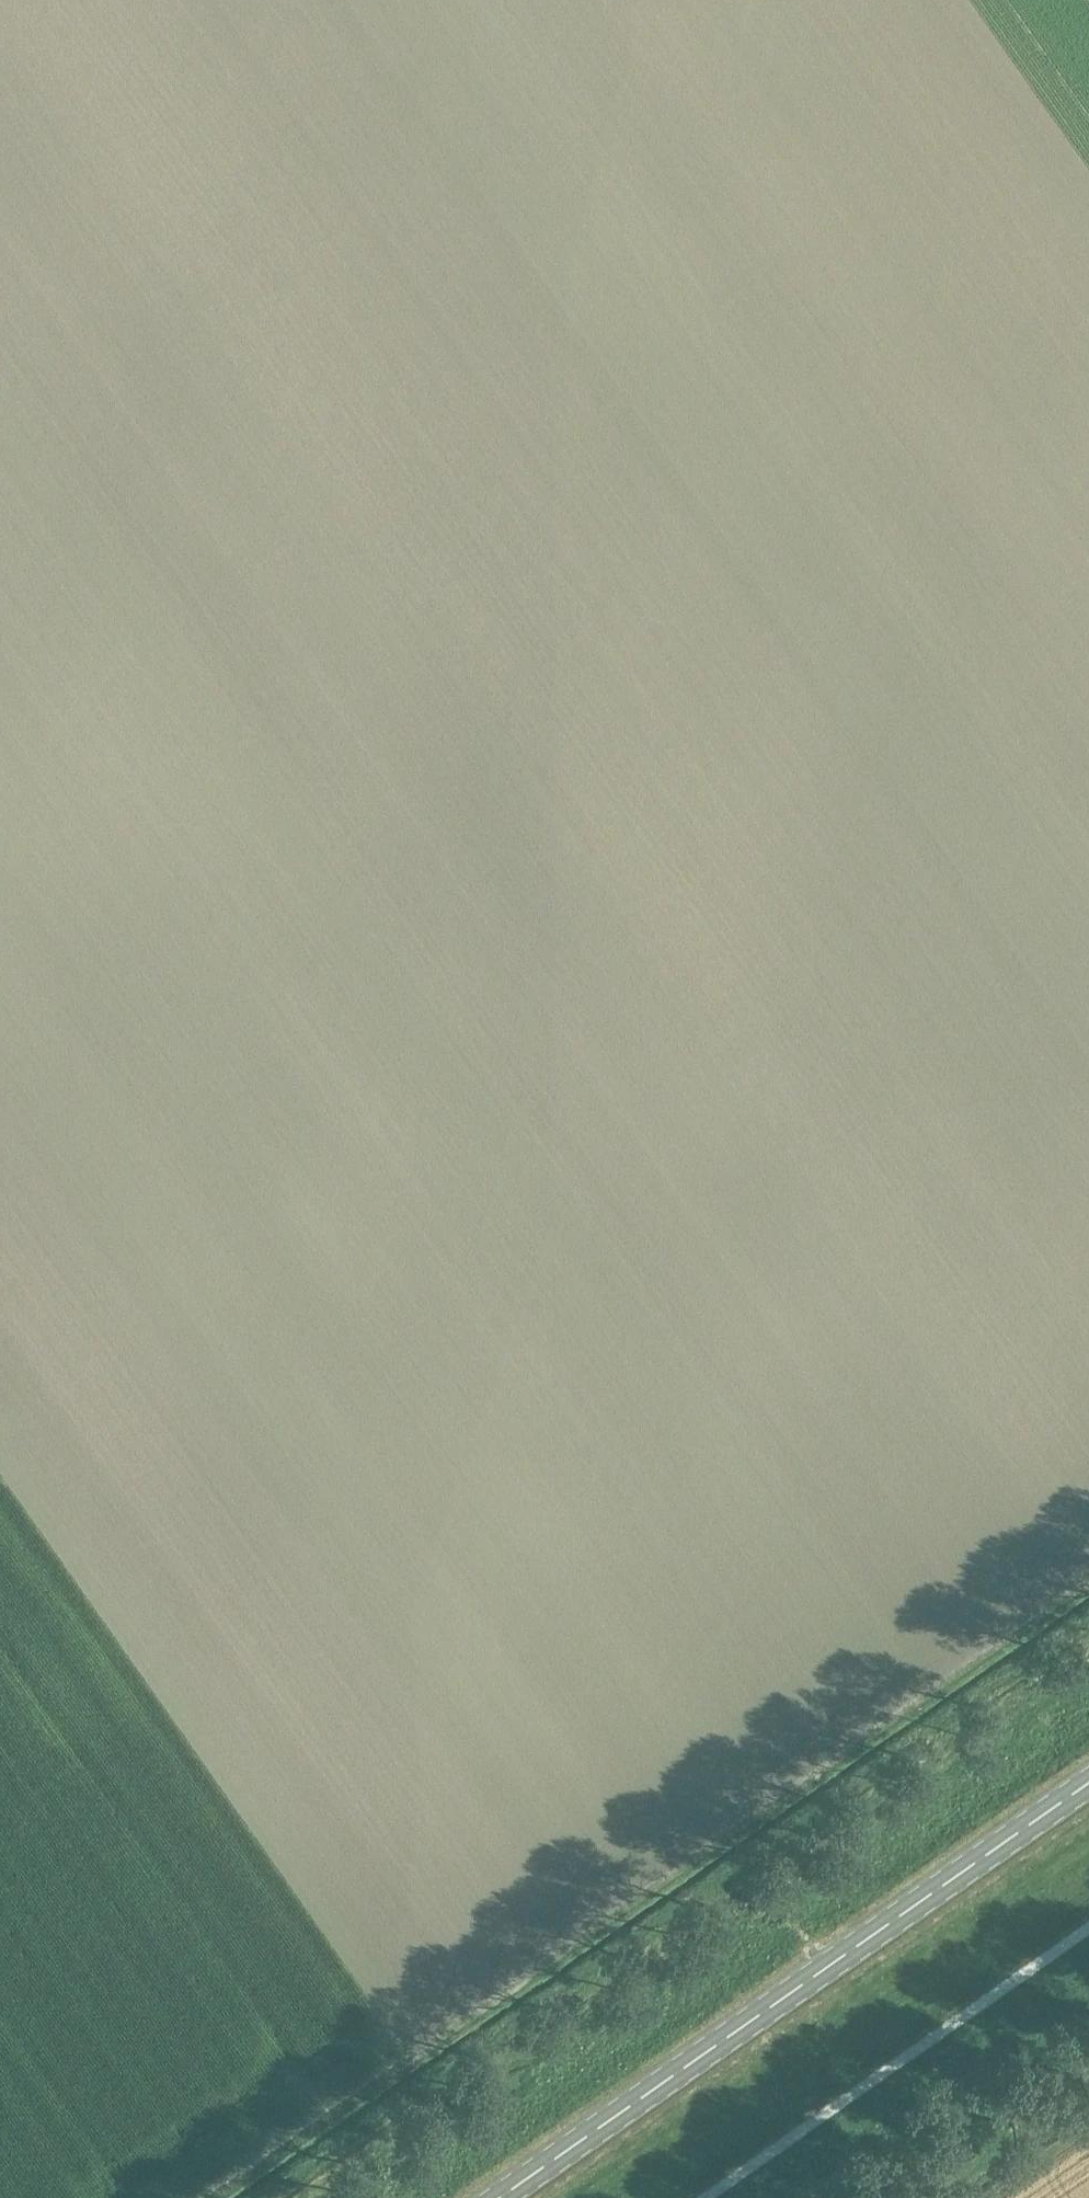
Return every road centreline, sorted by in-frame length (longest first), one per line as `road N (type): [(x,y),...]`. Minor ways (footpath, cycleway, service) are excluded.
road 1 (secondary): [(501,2197),(1088,1783)]

